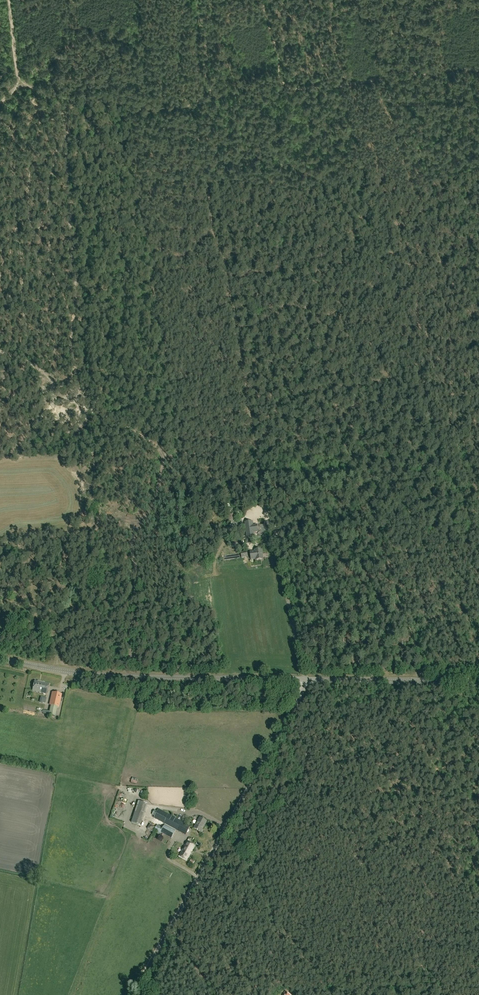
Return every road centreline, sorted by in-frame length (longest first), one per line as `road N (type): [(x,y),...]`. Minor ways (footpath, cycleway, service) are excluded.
road 1 (track): [(221,249),(306,680)]
road 2 (unclassified): [(132,994),(306,680)]
road 3 (tertiary): [(306,680),(107,676),(0,658)]
road 4 (track): [(478,853),(414,837),(394,841),(280,919)]
road 5 (track): [(478,67),(296,90)]
road 6 (track): [(190,104),(146,111),(20,82)]
road 7 (track): [(190,104),(221,249)]
road 8 (tertiary): [(430,681),(306,680)]

